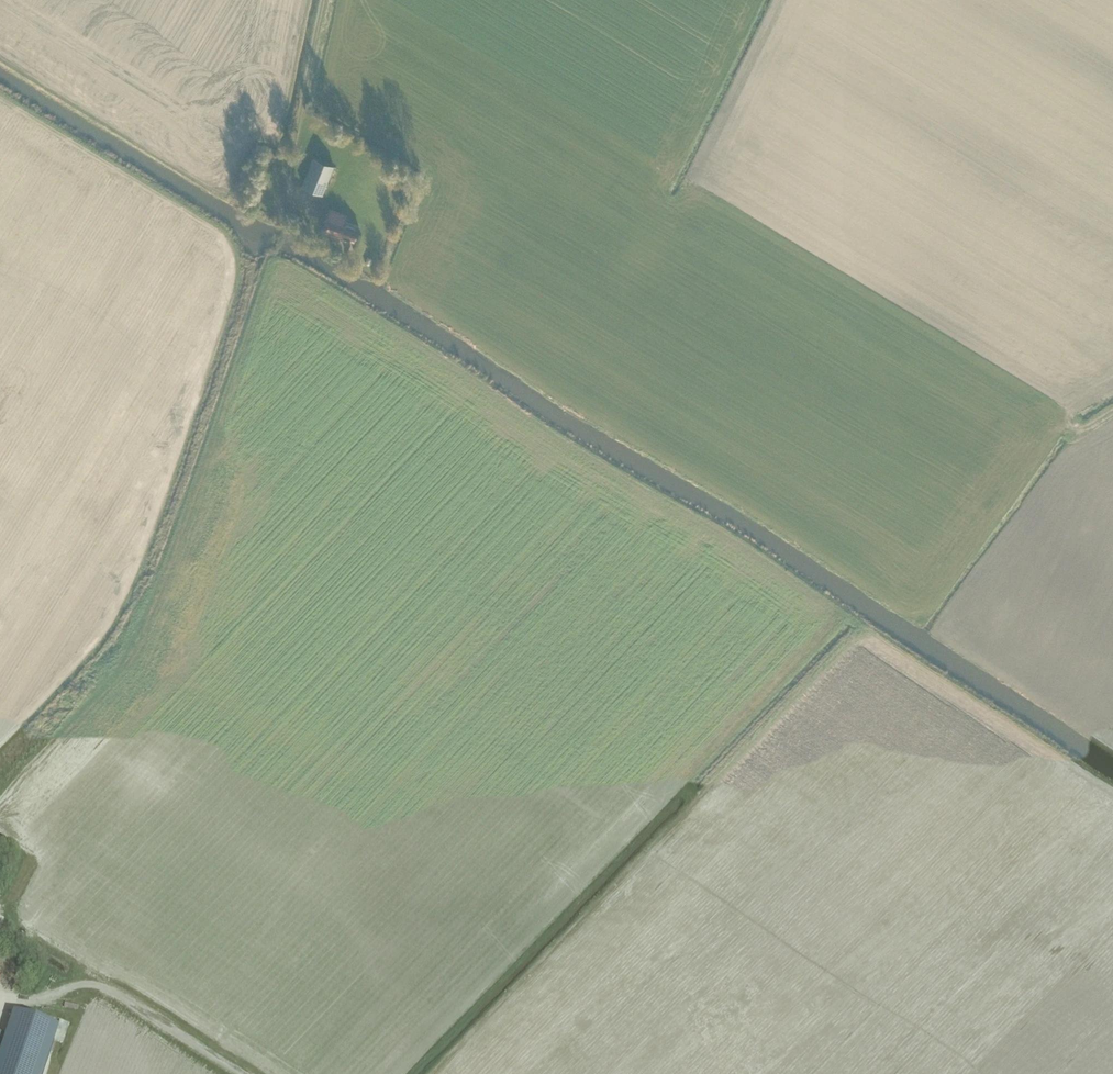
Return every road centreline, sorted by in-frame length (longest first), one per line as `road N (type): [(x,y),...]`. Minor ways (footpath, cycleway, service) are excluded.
road 1 (track): [(323,0),(289,169)]

